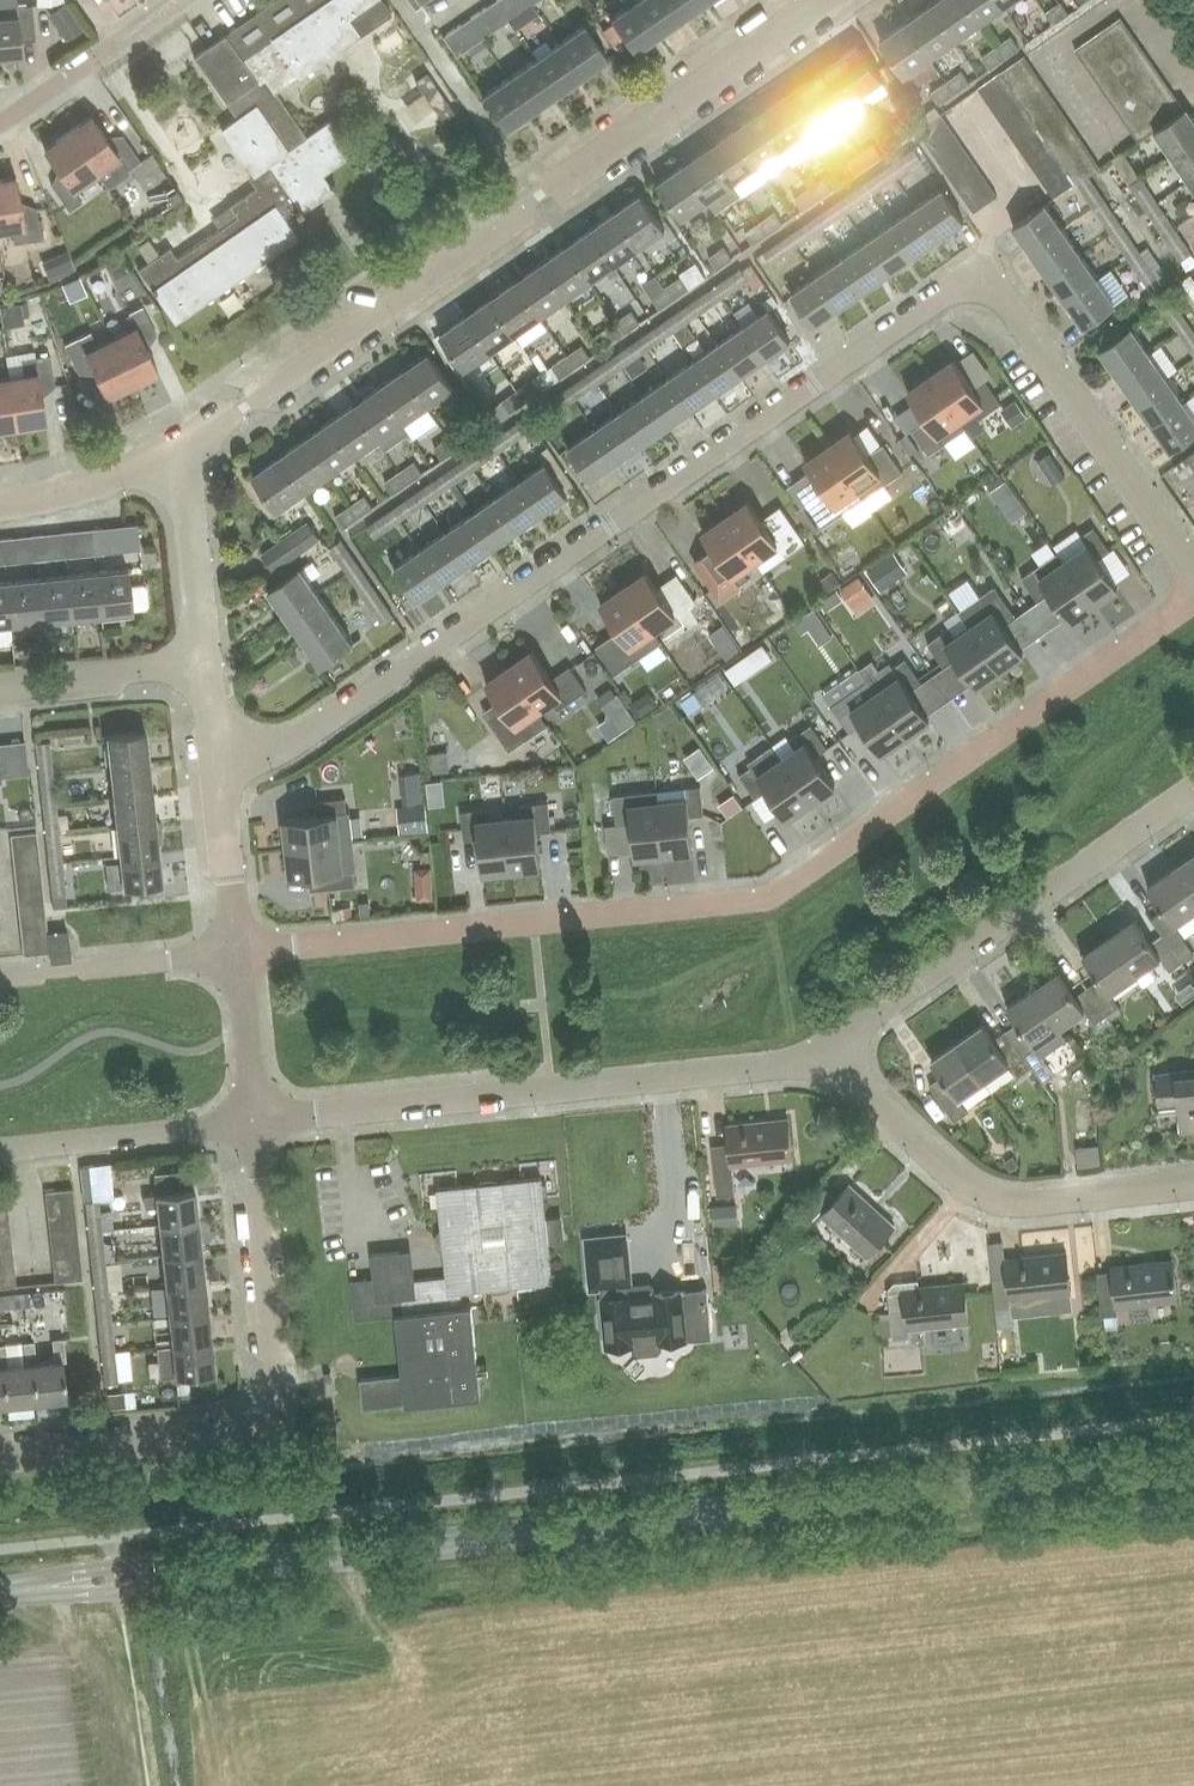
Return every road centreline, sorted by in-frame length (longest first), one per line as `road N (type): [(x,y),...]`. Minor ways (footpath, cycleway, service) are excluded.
road 1 (residential): [(1193,579),(999,302),(973,293),(940,302),(219,792)]
road 2 (secondary): [(0,1592),(1193,1460)]
road 3 (residential): [(1193,605),(766,902),(237,958)]
road 4 (residential): [(180,447),(831,0)]
road 5 (residential): [(0,1460),(233,1434),(274,1415),(279,1375),(252,1126)]
road 6 (residential): [(252,1126),(815,1063)]
road 7 (residential): [(815,1063),(1193,791)]
road 8 (unclassified): [(1193,1187),(992,1206),(815,1063)]
road 9 (residential): [(0,1153),(252,1126)]
road 10 (residential): [(237,958),(0,982)]
road 11 (residential): [(206,664),(180,447)]
road 12 (unclassified): [(0,125),(178,0)]
road 13 (residential): [(0,686),(206,664)]
road 14 (residential): [(0,505),(80,492),(180,447)]
road 15 (residential): [(252,1126),(237,958)]
road 16 (residential): [(237,958),(219,792)]
road 17 (residential): [(219,792),(206,664)]

